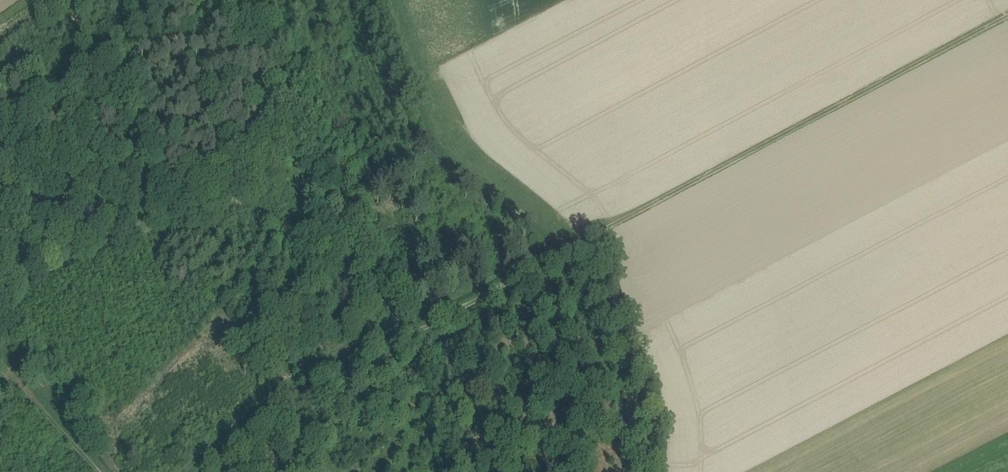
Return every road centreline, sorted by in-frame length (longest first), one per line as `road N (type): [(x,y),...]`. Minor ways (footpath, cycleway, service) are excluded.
road 1 (track): [(228,0),(302,173),(404,326),(420,330),(1007,16)]

